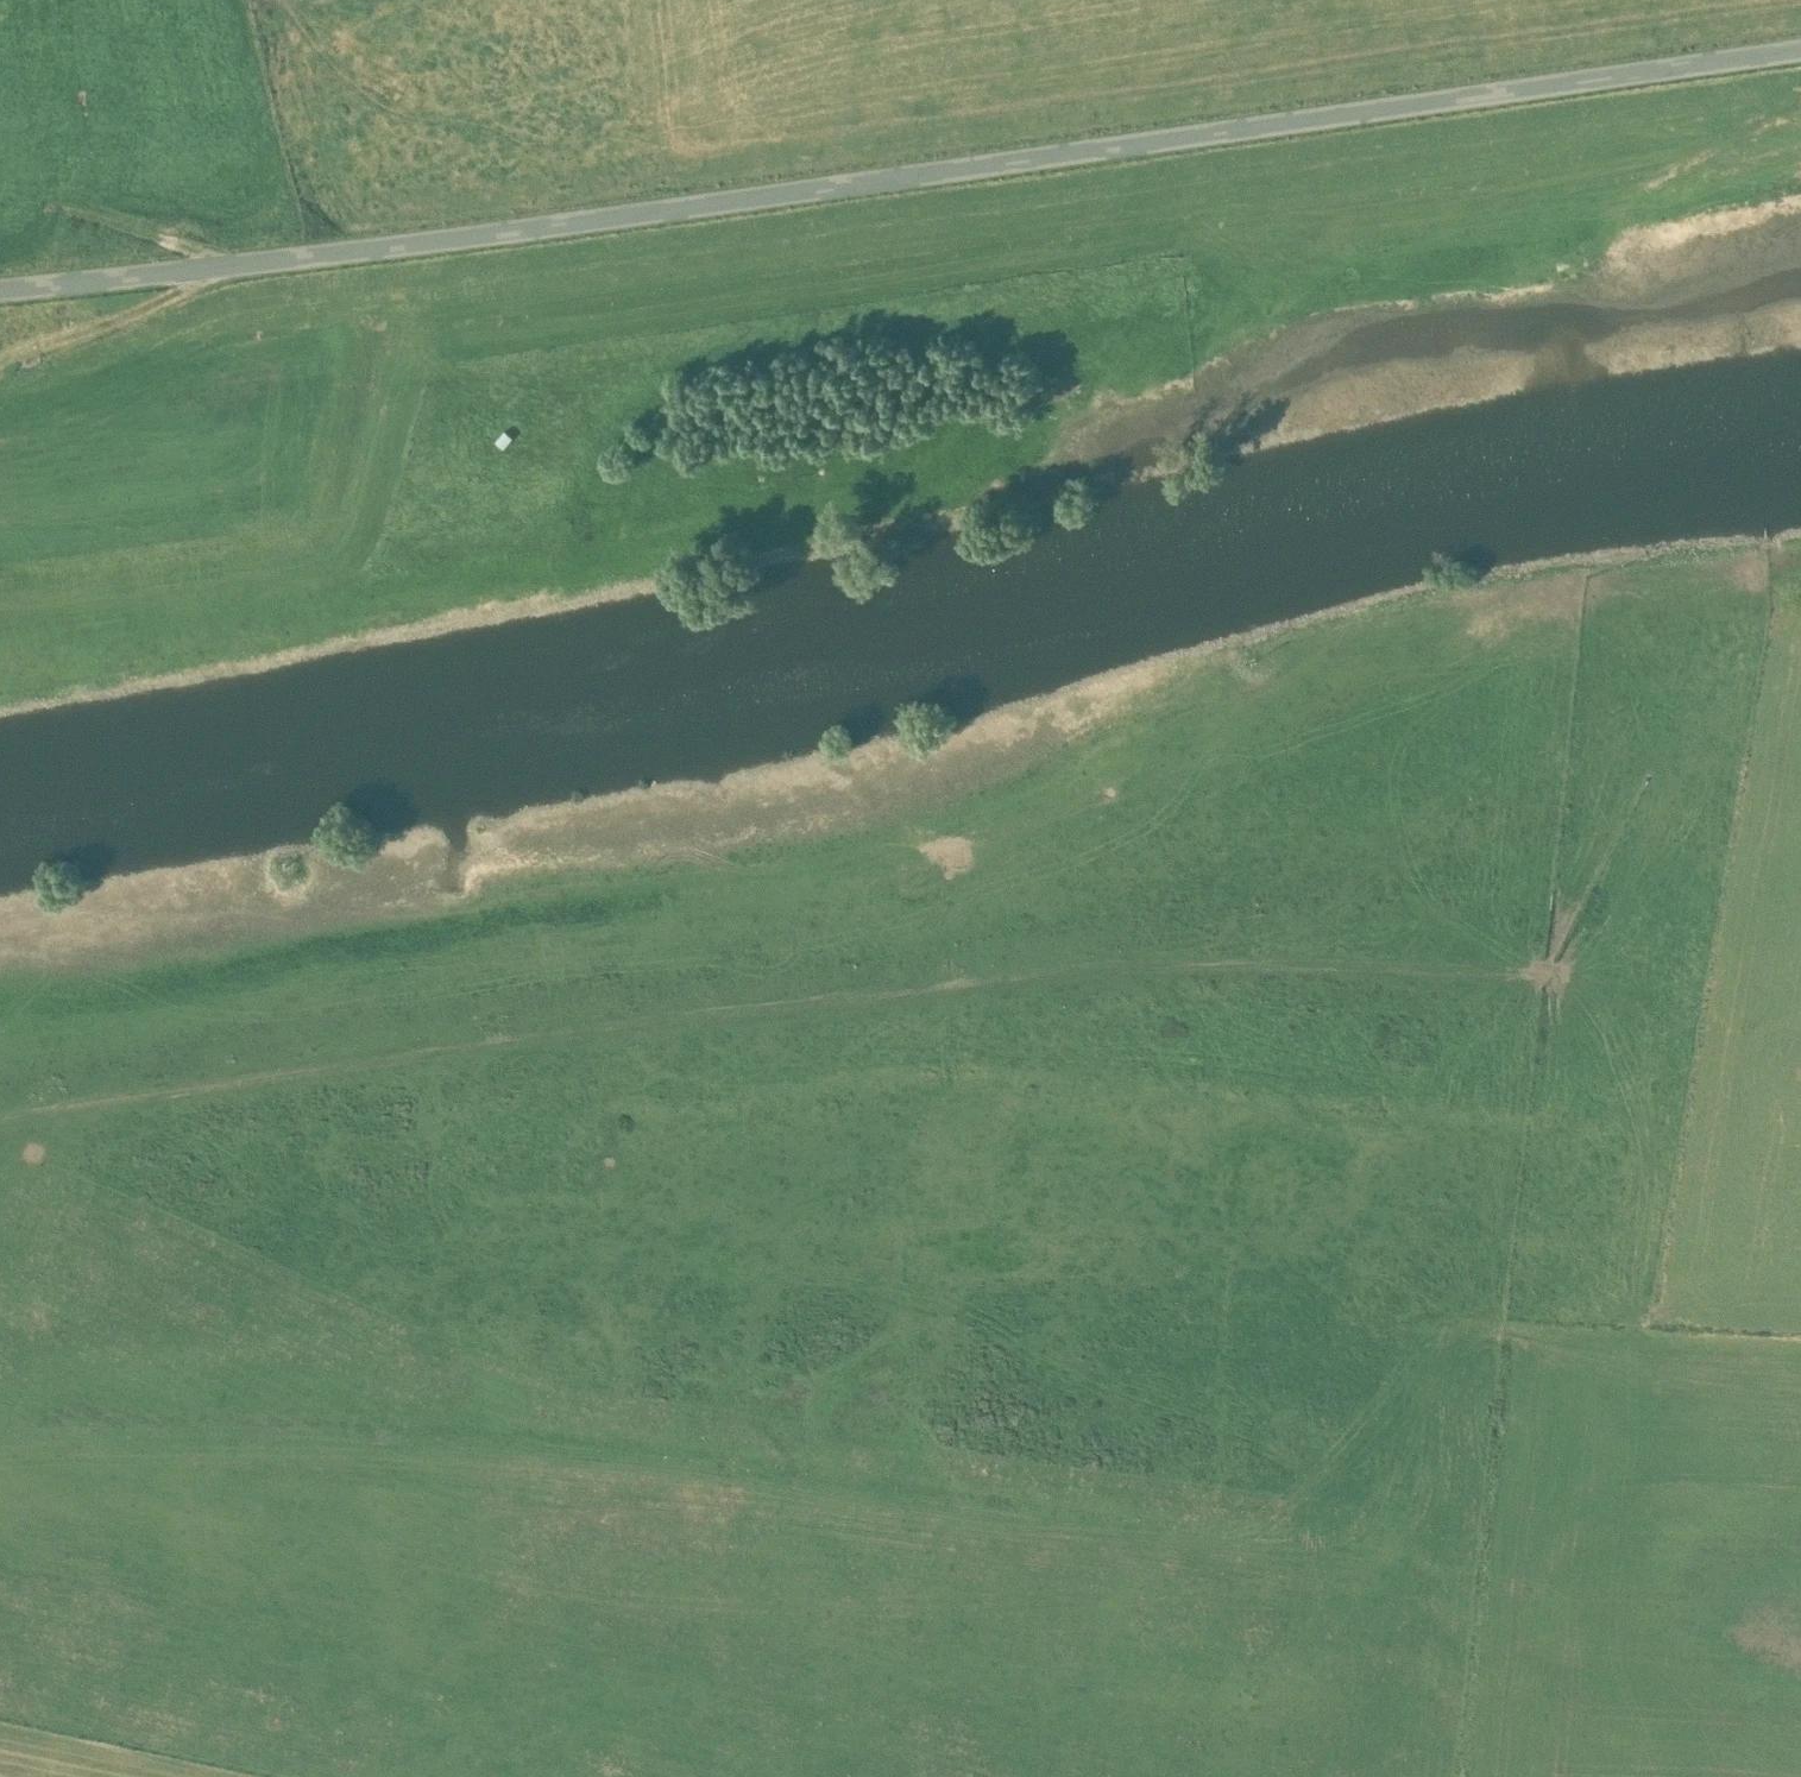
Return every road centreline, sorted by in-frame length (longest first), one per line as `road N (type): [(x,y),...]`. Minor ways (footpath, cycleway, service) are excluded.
road 1 (unclassified): [(0,284),(1800,41)]

